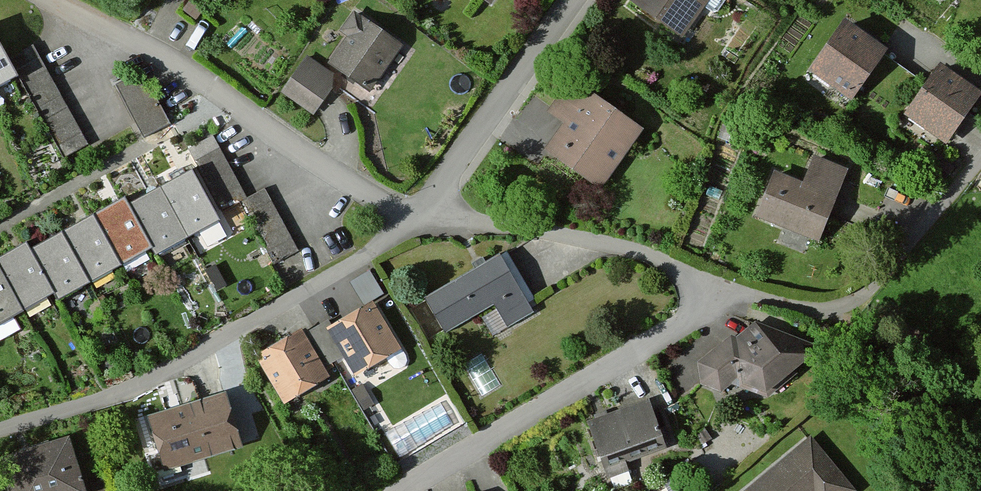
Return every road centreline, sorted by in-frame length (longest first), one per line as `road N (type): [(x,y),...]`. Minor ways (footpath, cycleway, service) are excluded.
road 1 (residential): [(426,219),(157,378),(0,431)]
road 2 (residential): [(50,0),(193,75),(325,170),(426,219)]
road 3 (residential): [(403,490),(684,323),(711,285)]
road 4 (residential): [(980,161),(855,301),(806,309),(711,285)]
road 5 (residential): [(711,285),(624,248),(426,219)]
road 6 (residential): [(426,219),(574,0)]

